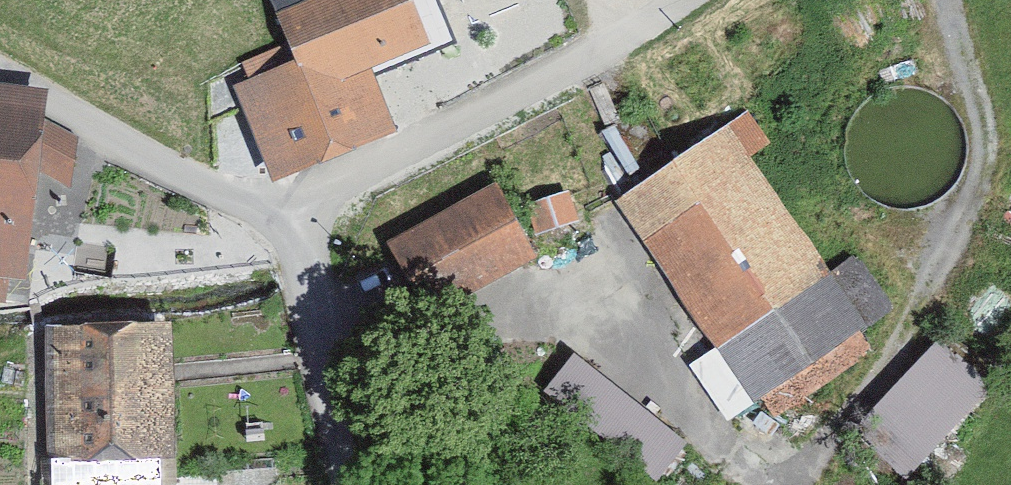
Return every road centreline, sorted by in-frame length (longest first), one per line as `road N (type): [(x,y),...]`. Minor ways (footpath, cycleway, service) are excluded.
road 1 (track): [(598,315),(699,417),(761,460),(817,448),(900,346),(978,181),(981,122),(948,0)]
road 2 (unclassified): [(684,0),(595,54),(343,182),(280,205)]
road 3 (unclassified): [(280,205),(241,203),(210,190),(0,73)]
road 4 (unclassified): [(353,484),(280,205)]

